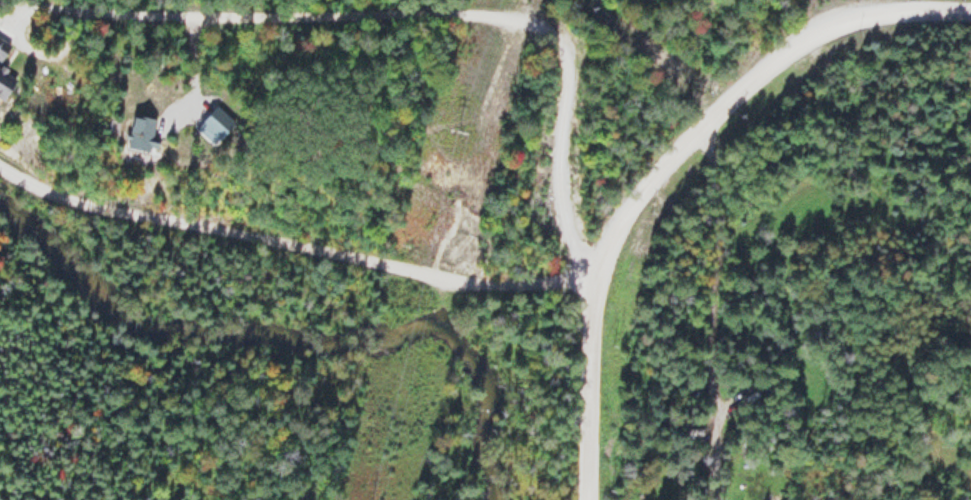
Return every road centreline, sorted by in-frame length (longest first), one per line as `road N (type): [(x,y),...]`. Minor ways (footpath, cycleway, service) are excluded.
road 1 (residential): [(0,164),(103,208),(455,279),(528,279),(597,264),(610,233),(673,152),(728,95),(808,33),(864,11),(970,9)]
road 2 (track): [(455,279),(523,0)]
road 3 (residential): [(587,499),(597,264)]

